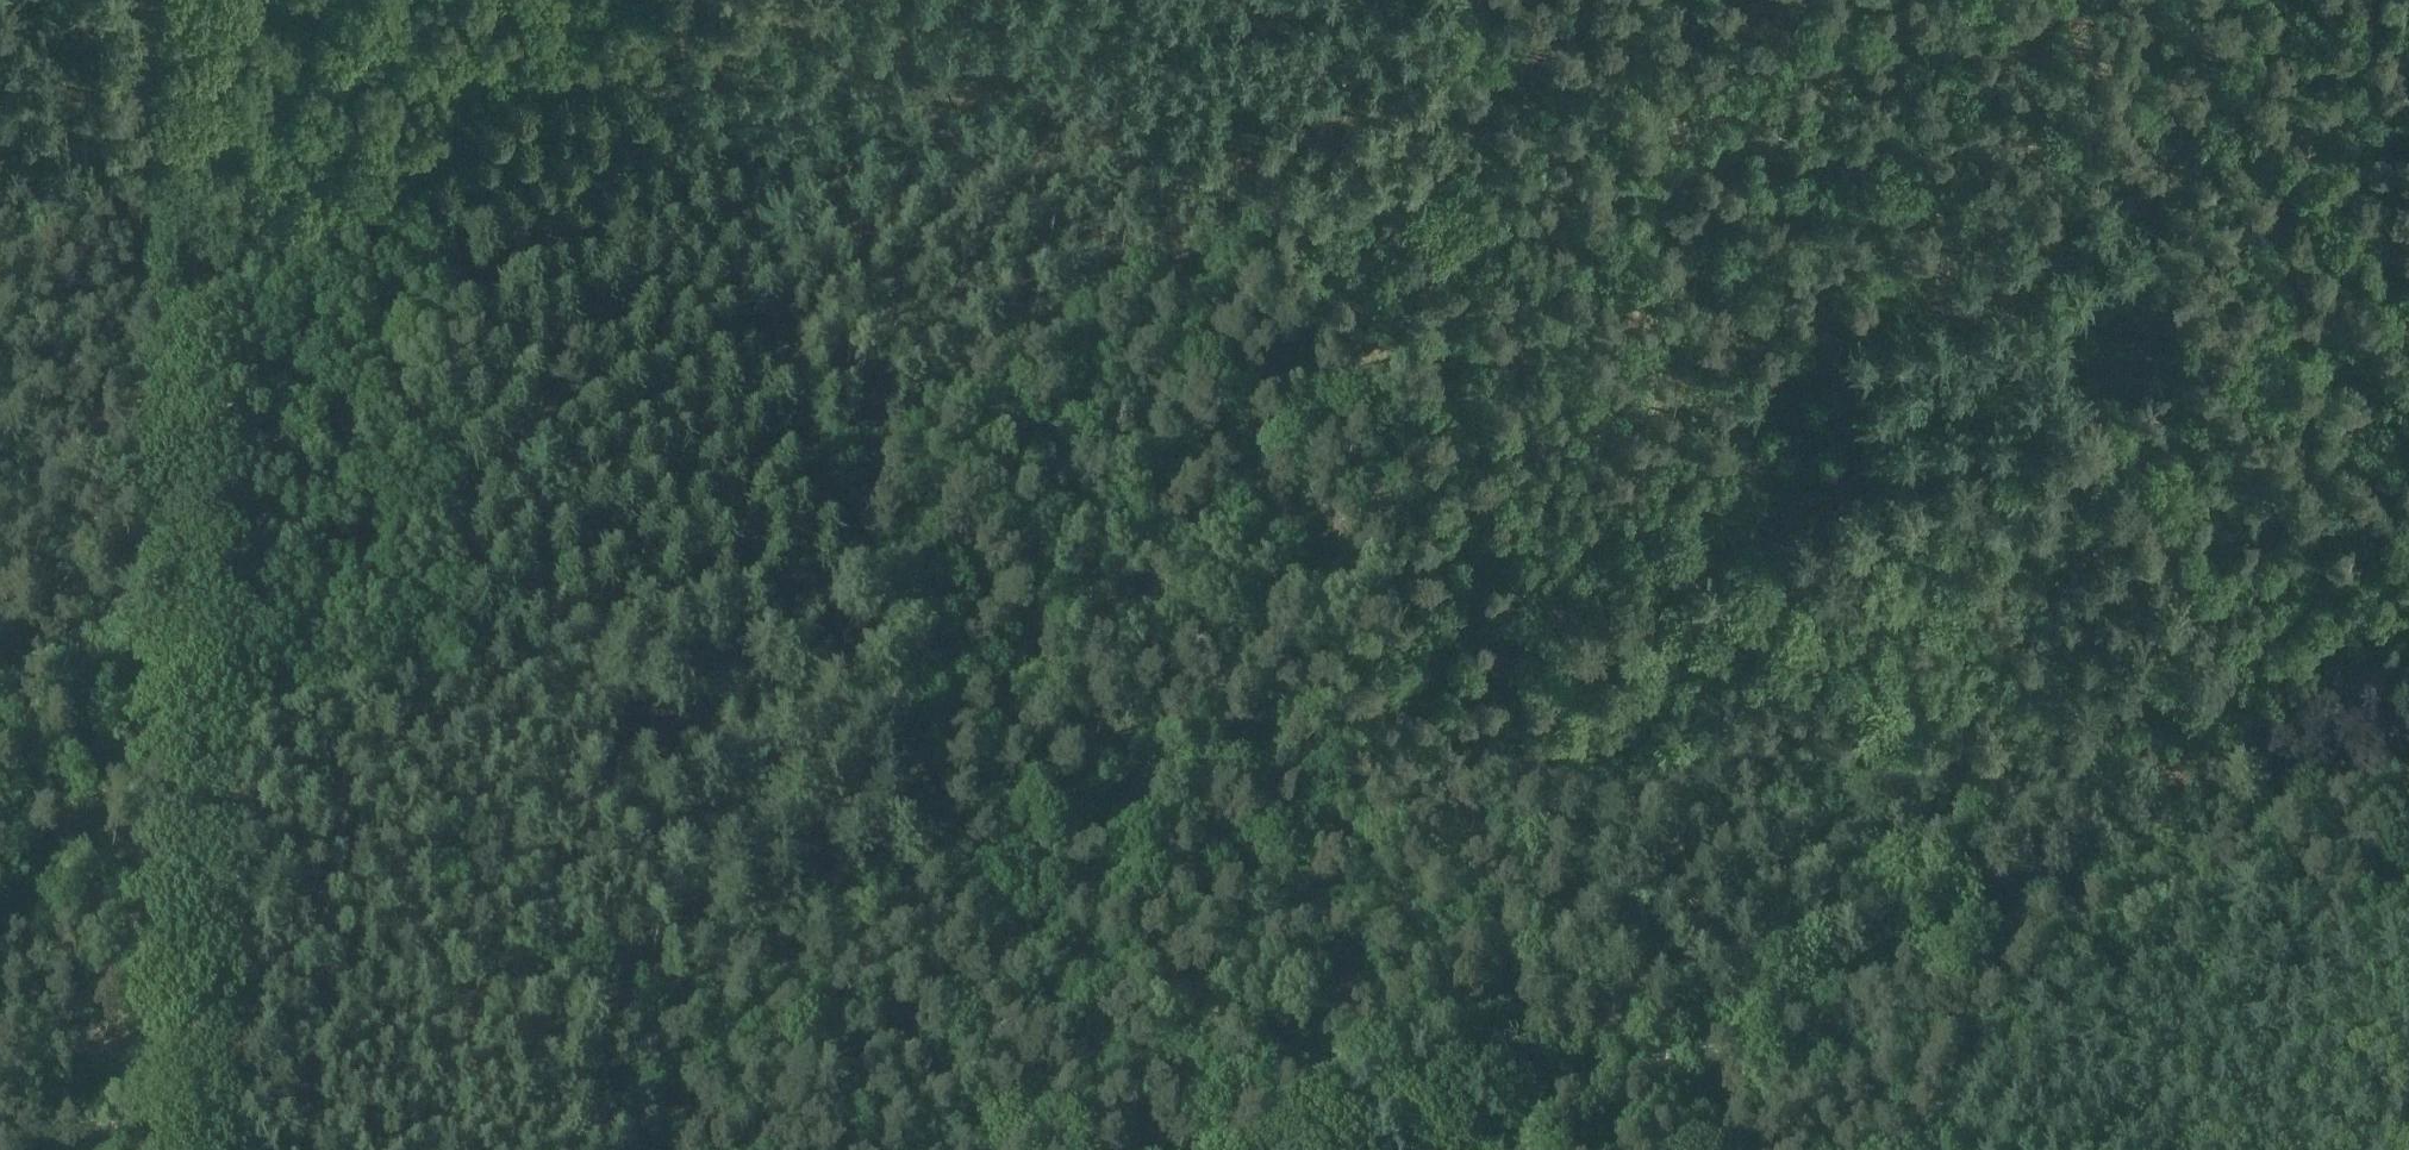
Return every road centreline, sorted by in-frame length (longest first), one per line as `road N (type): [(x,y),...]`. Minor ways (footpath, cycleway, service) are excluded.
road 1 (track): [(184,0),(186,1149)]
road 2 (track): [(2408,776),(2016,932),(1830,1024)]
road 3 (track): [(1433,1149),(1529,1100),(1830,1024)]

